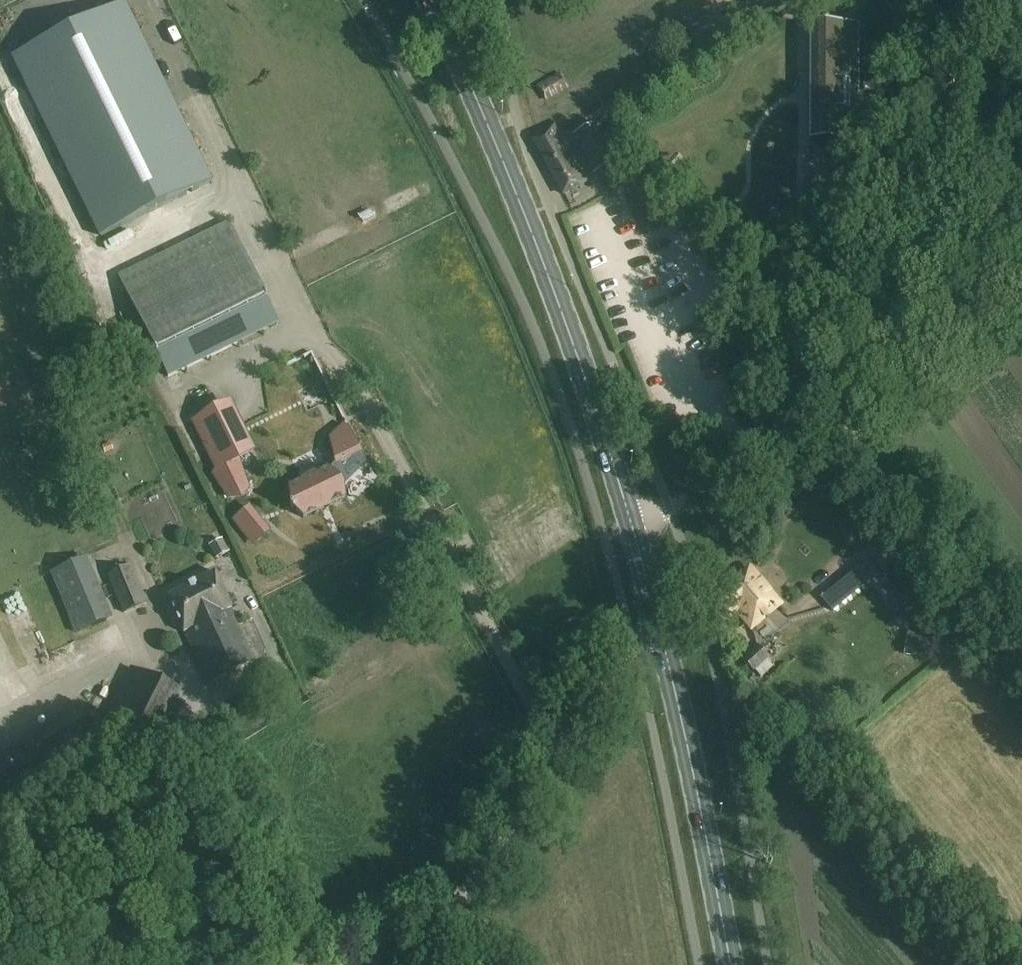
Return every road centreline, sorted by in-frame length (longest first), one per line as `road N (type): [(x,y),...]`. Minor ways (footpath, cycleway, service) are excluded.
road 1 (primary): [(730,964),(633,526),(537,246),(431,0)]
road 2 (track): [(0,853),(162,755),(207,750),(293,964)]
road 3 (track): [(332,964),(446,920),(625,658),(638,653)]
road 4 (track): [(207,750),(206,721),(57,376)]
road 5 (track): [(801,12),(804,156),(790,312)]
road 6 (track): [(852,438),(867,467),(1021,640)]
road 7 (track): [(1021,282),(827,405)]
road 8 (track): [(663,300),(660,350),(681,389),(752,455)]
road 9 (track): [(827,405),(671,507)]
road 10 (track): [(790,312),(703,282),(663,300)]
road 11 (track): [(921,436),(1021,366)]

